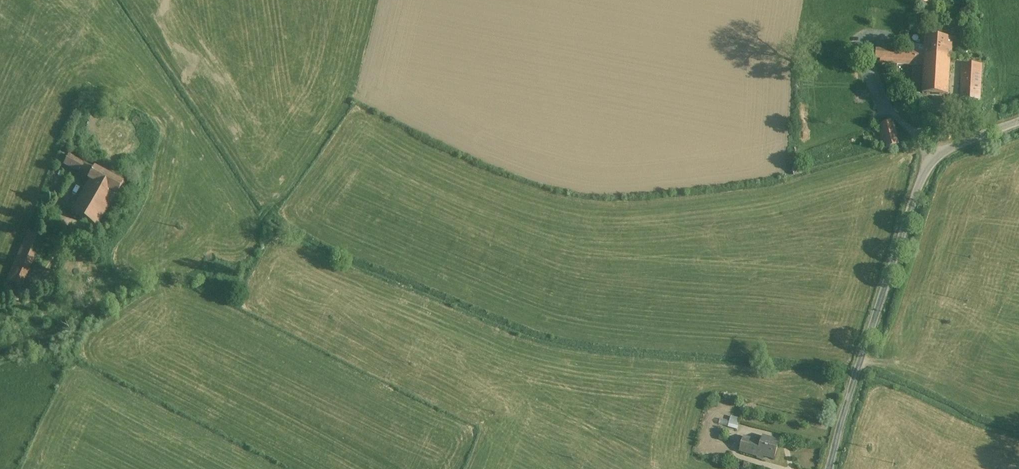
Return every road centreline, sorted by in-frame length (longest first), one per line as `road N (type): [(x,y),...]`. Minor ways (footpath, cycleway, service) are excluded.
road 1 (unclassified): [(830,468),(927,170),(947,152),(1018,123)]

